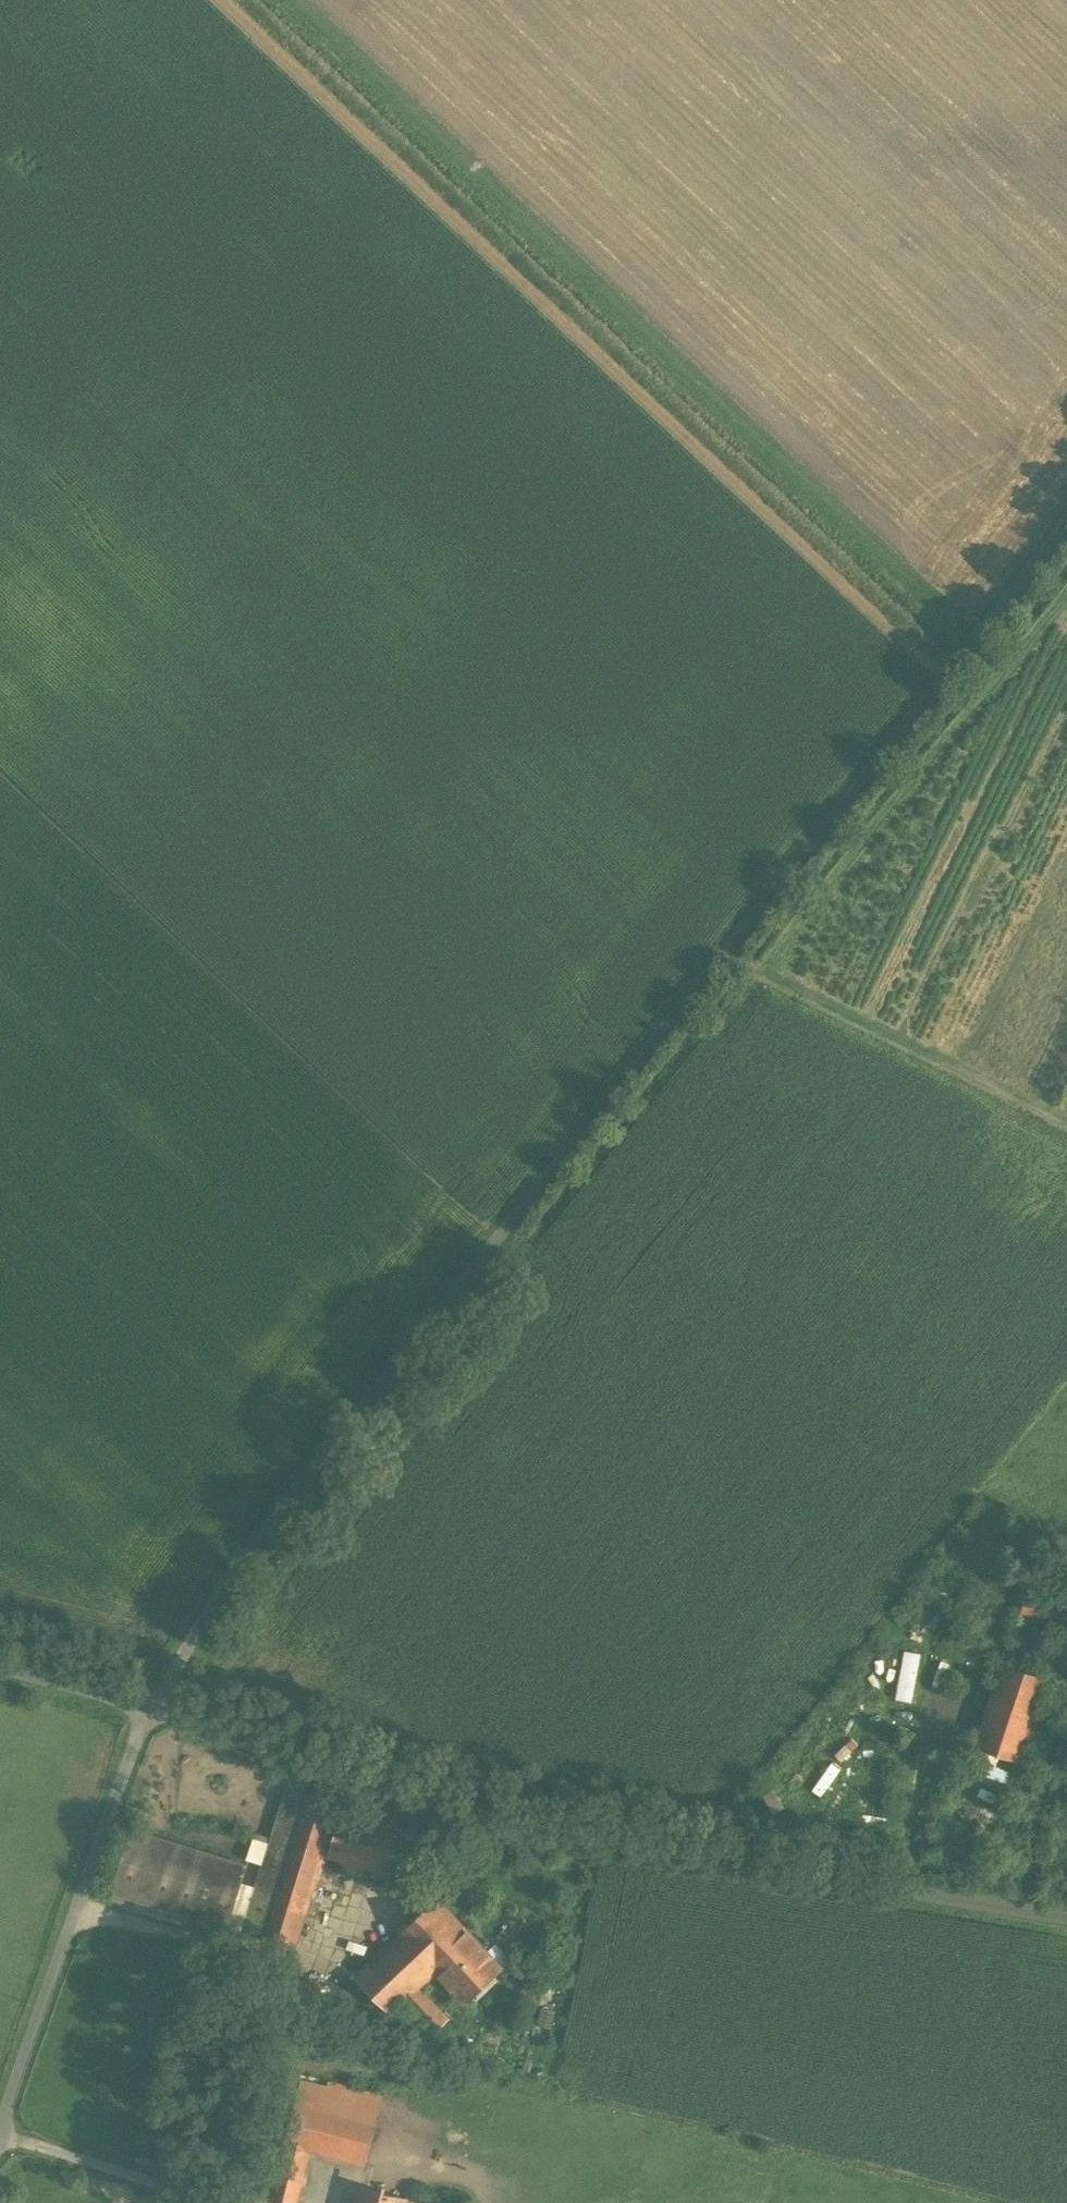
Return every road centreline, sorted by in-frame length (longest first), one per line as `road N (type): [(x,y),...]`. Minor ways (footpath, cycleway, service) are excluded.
road 1 (unclassified): [(1066,516),(388,1379),(154,1691)]
road 2 (unclassified): [(1066,1901),(557,1817),(154,1691)]
road 3 (unclassified): [(154,1691),(58,1987),(0,2135)]
road 4 (unclassified): [(154,1691),(0,1649)]

